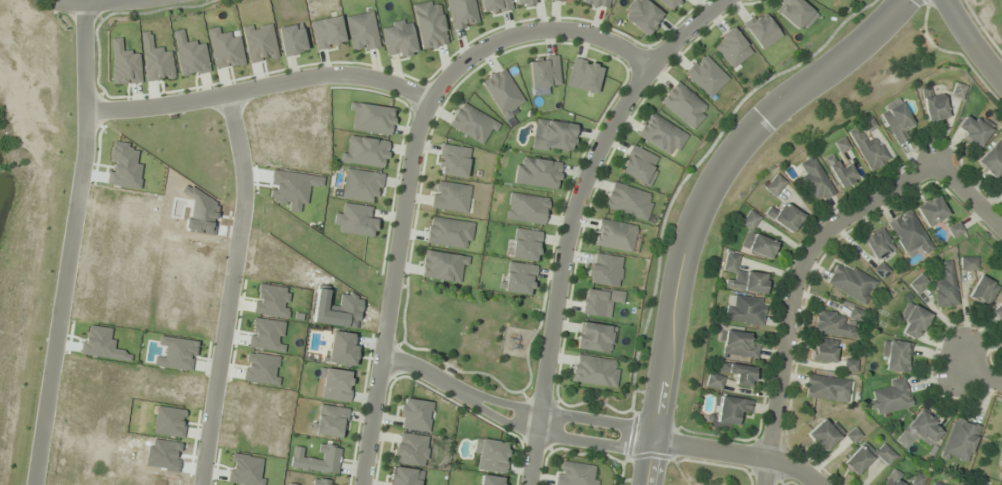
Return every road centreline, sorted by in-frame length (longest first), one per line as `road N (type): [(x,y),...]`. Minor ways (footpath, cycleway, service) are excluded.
road 1 (residential): [(653,67),(554,29),(472,54),(430,94),(416,133),(362,484)]
road 2 (tertiary): [(904,0),(845,58),(791,94),(741,144),(706,196),(679,269),(646,484)]
road 3 (residential): [(528,484),(583,182),(628,99),(669,45),(723,0)]
road 4 (residential): [(87,0),(83,166),(33,484)]
road 5 (residential): [(940,163),(842,216),(816,242),(790,311),(762,484)]
road 6 (residential): [(229,93),(244,200),(201,484)]
road 7 (residential): [(466,396),(534,435),(615,446),(653,440),(618,423),(466,396)]
road 8 (residential): [(85,112),(309,77),(358,76),(428,101)]
road 9 (residential): [(653,440),(751,455),(818,484)]

